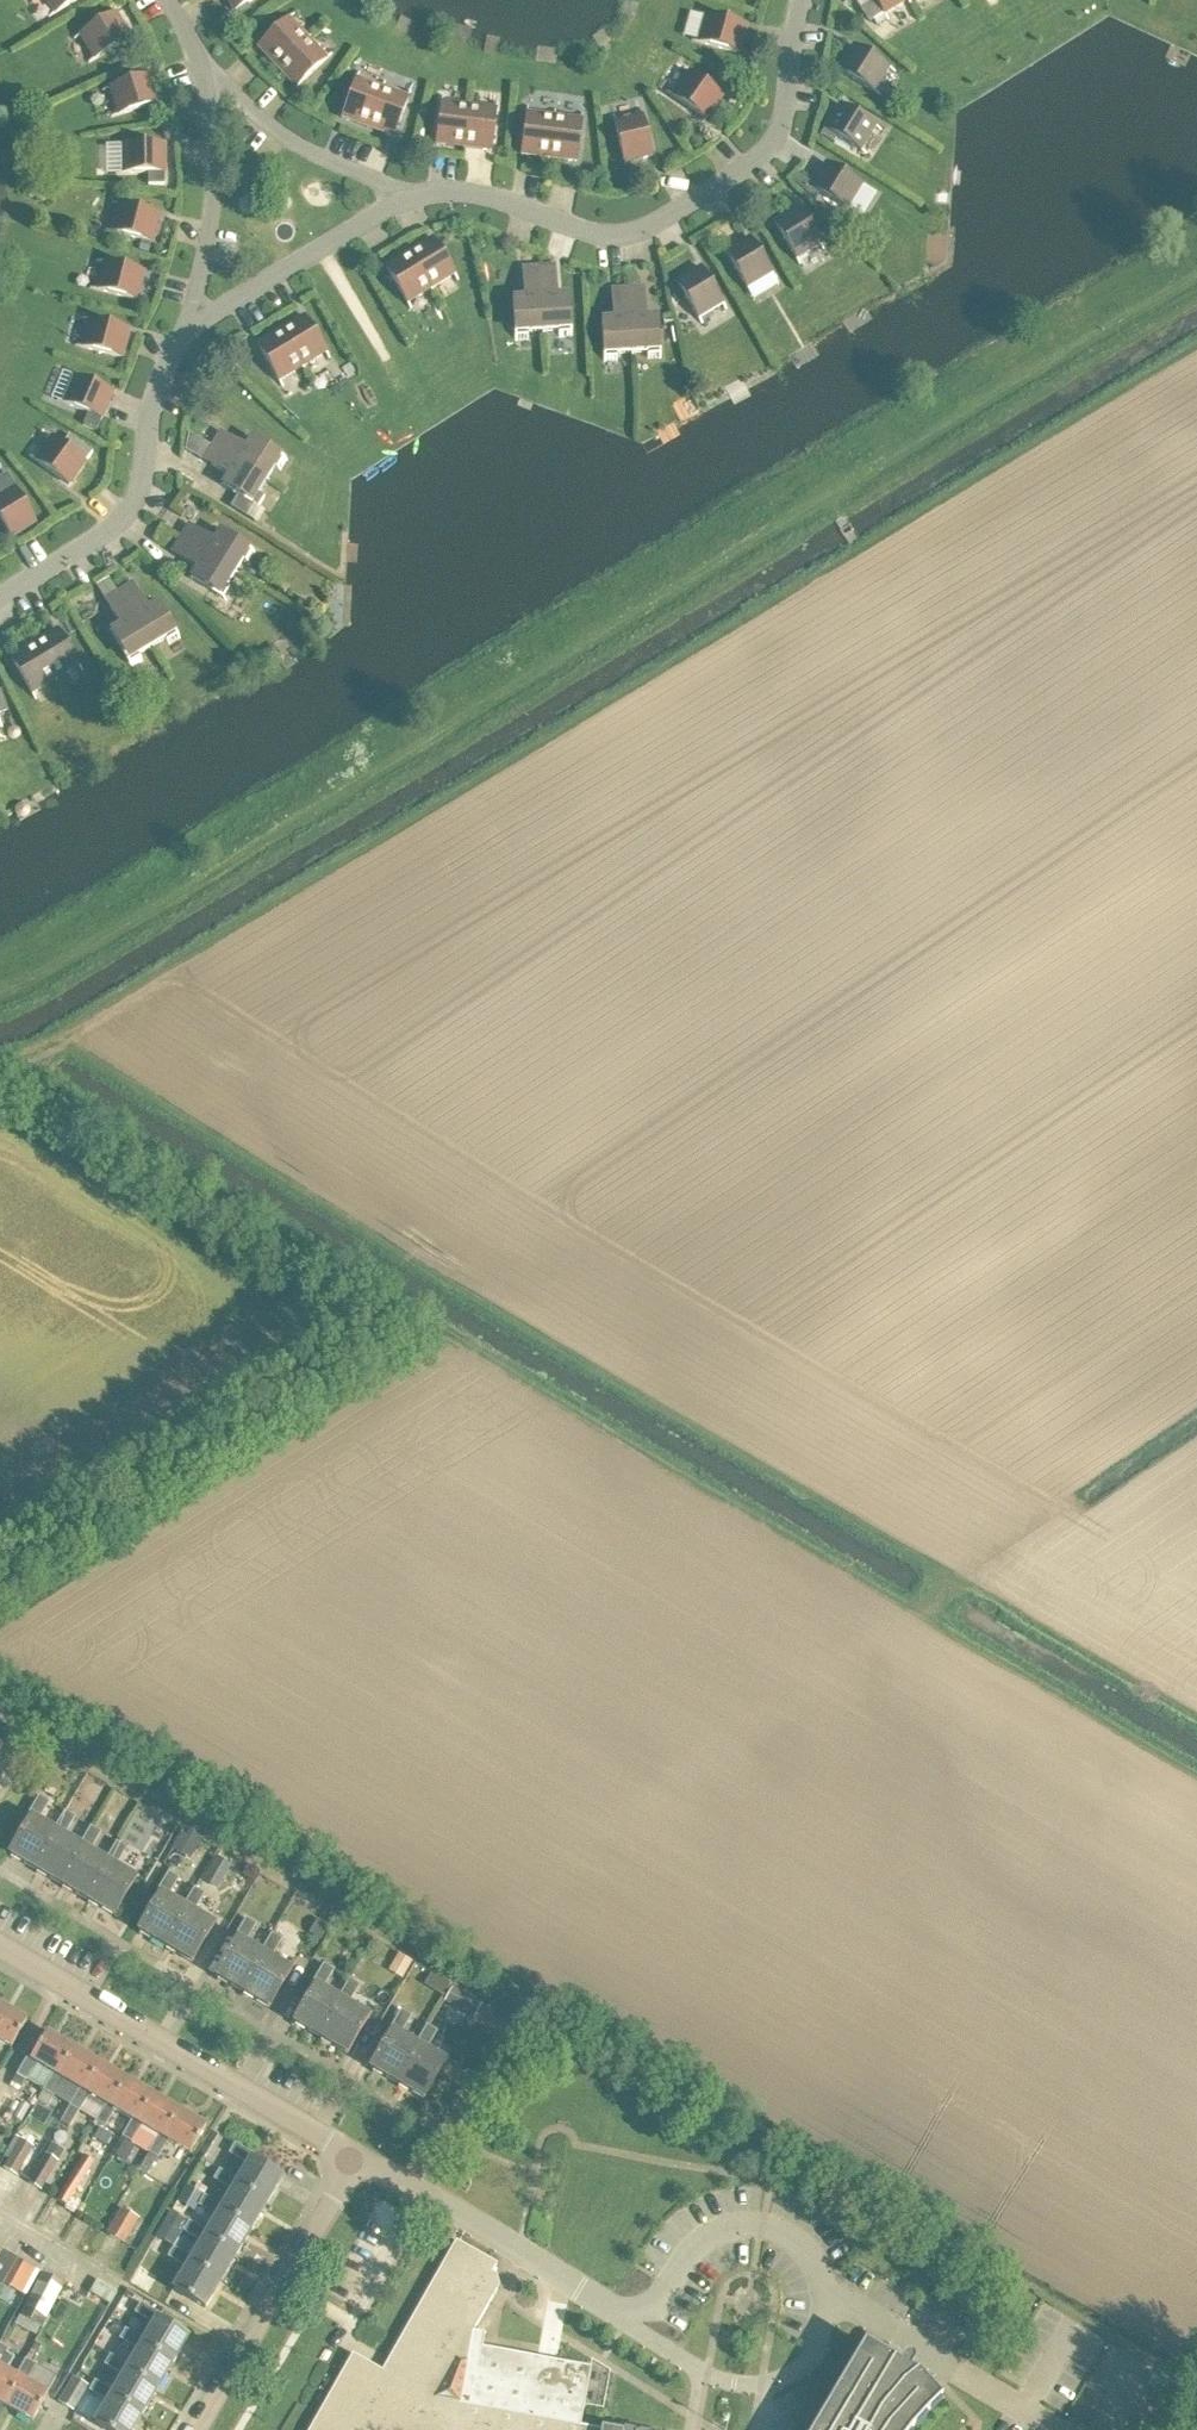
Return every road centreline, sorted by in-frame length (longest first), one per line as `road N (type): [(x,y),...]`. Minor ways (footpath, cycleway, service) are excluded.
road 1 (residential): [(200,2429),(360,2160),(0,1949)]
road 2 (residential): [(423,196),(511,203),(586,235),(645,231),(770,154),(831,0)]
road 3 (residential): [(186,338),(167,364),(138,500),(119,529),(0,602)]
road 4 (residential): [(186,338),(213,200),(201,63)]
road 5 (residential): [(186,338),(423,196)]
road 6 (residential): [(423,196),(309,152),(201,63)]

